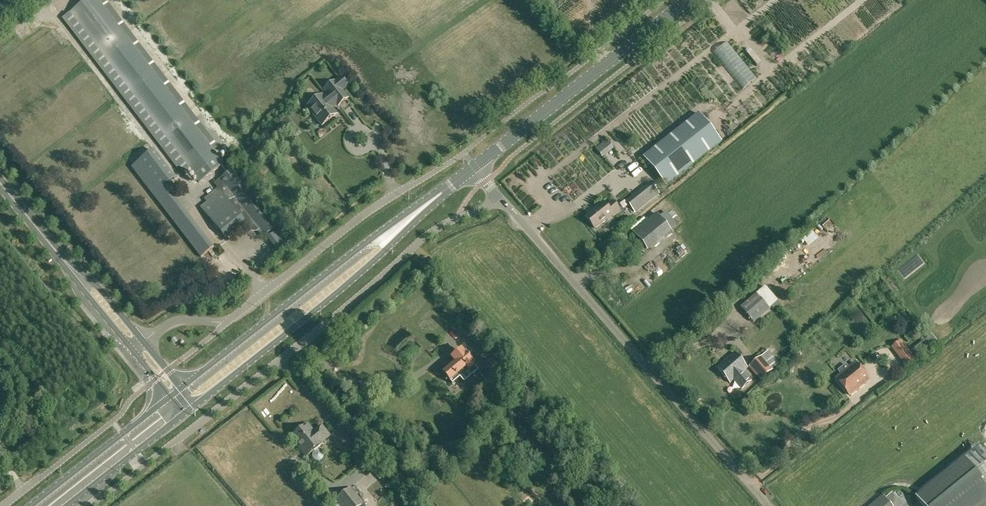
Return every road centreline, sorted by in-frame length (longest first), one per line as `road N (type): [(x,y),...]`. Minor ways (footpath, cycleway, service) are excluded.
road 1 (unclassified): [(172,444),(432,231),(499,197)]
road 2 (unclassified): [(768,505),(499,197)]
road 3 (tertiary): [(188,411),(374,263),(454,184)]
road 4 (tertiary): [(454,184),(402,215),(182,388)]
road 5 (unclassified): [(394,193),(227,323),(177,320),(141,340)]
road 6 (tertiary): [(477,166),(687,0)]
road 7 (secondary): [(169,399),(34,505)]
road 8 (secondary): [(65,505),(188,411)]
road 9 (secondary): [(141,340),(92,280),(53,248)]
road 10 (secondary): [(53,248),(127,349)]

